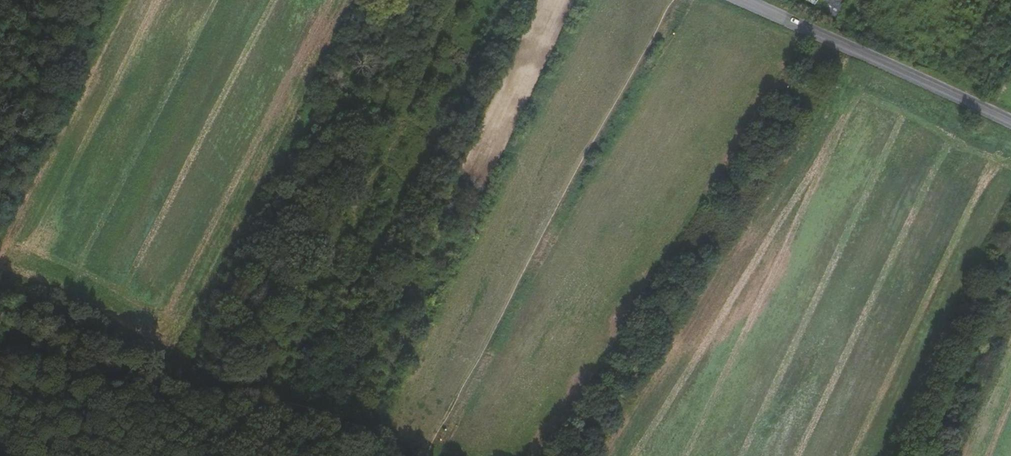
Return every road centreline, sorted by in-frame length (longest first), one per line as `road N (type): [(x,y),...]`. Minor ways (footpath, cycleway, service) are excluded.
road 1 (track): [(440,453),(687,0)]
road 2 (track): [(440,453),(355,406),(270,374),(128,364),(0,334)]
road 3 (unclassified): [(744,0),(1010,124)]
road 4 (track): [(0,309),(131,340),(185,371)]

